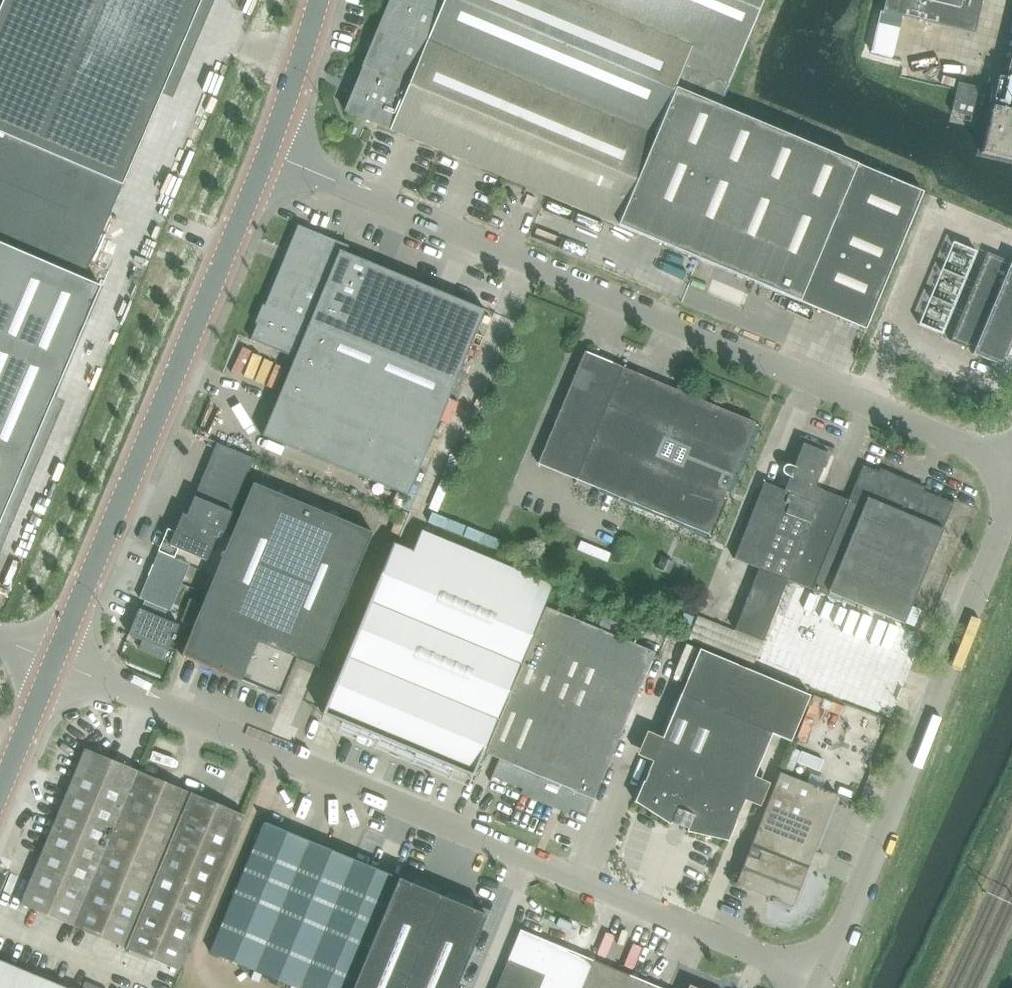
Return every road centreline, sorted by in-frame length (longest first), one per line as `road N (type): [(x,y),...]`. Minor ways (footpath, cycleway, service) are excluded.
road 1 (unclassified): [(818,976),(55,660)]
road 2 (unclassified): [(1011,466),(267,154)]
road 3 (tertiary): [(55,660),(267,154)]
road 4 (unclassified): [(818,976),(1011,502)]
road 5 (tertiary): [(267,154),(319,0)]
road 6 (tertiary): [(0,792),(55,660)]

